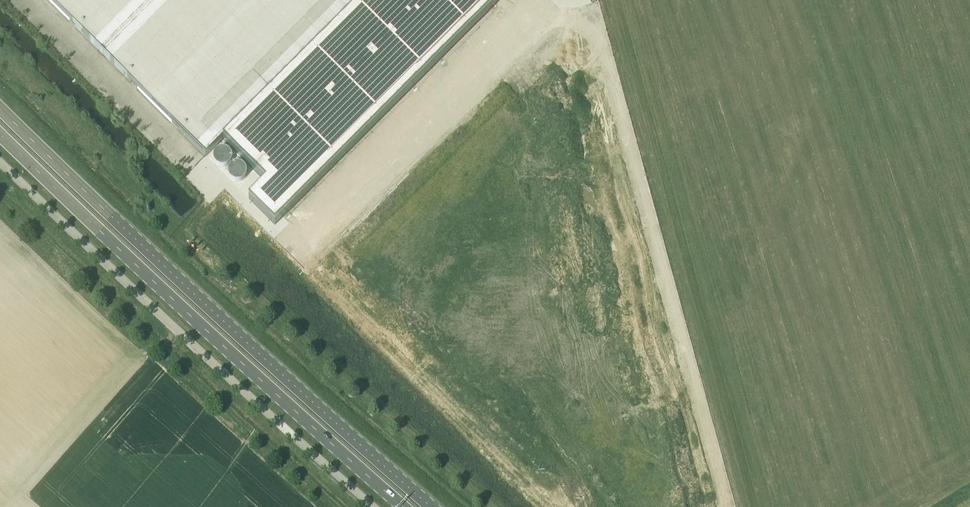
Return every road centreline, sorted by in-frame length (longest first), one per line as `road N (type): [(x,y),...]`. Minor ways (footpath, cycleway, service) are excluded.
road 1 (primary): [(430,506),(0,107)]
road 2 (primary): [(0,135),(402,506)]
road 3 (unclassified): [(369,506),(0,161)]

